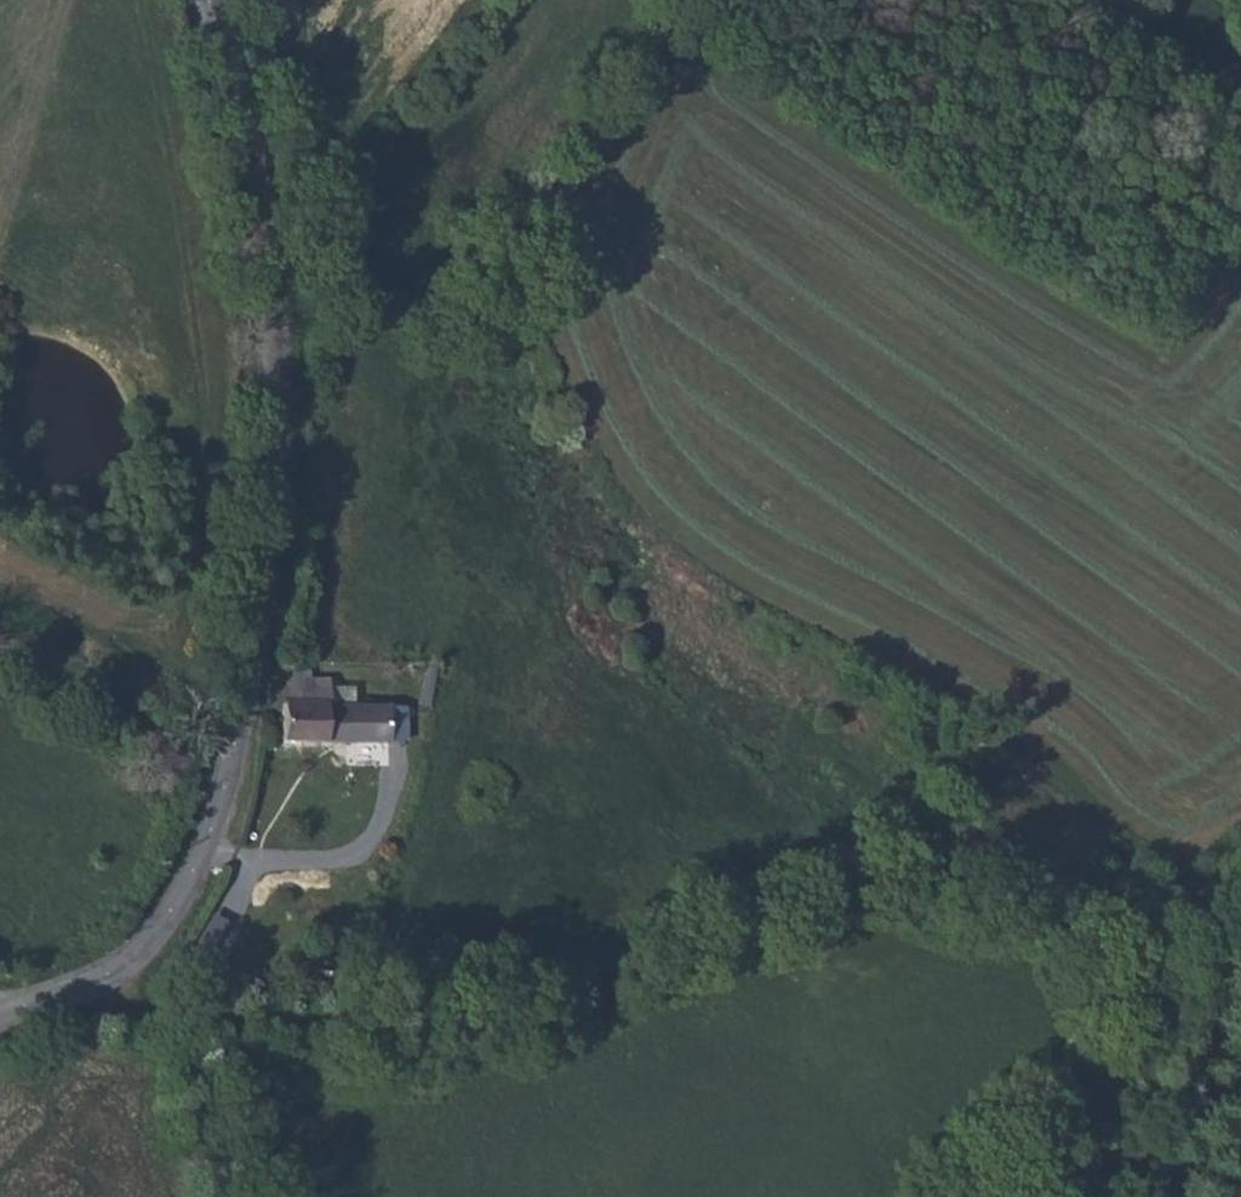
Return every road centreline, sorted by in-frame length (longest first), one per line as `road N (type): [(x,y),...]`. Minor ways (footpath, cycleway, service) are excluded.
road 1 (track): [(103,984),(150,1000),(522,1018),(711,932),(823,903),(908,903),(1010,924),(1097,963),(1141,1011),(1190,1196)]
road 2 (unclassified): [(0,1014),(103,984),(139,958),(177,909),(206,851),(237,749),(277,323),(204,0)]

